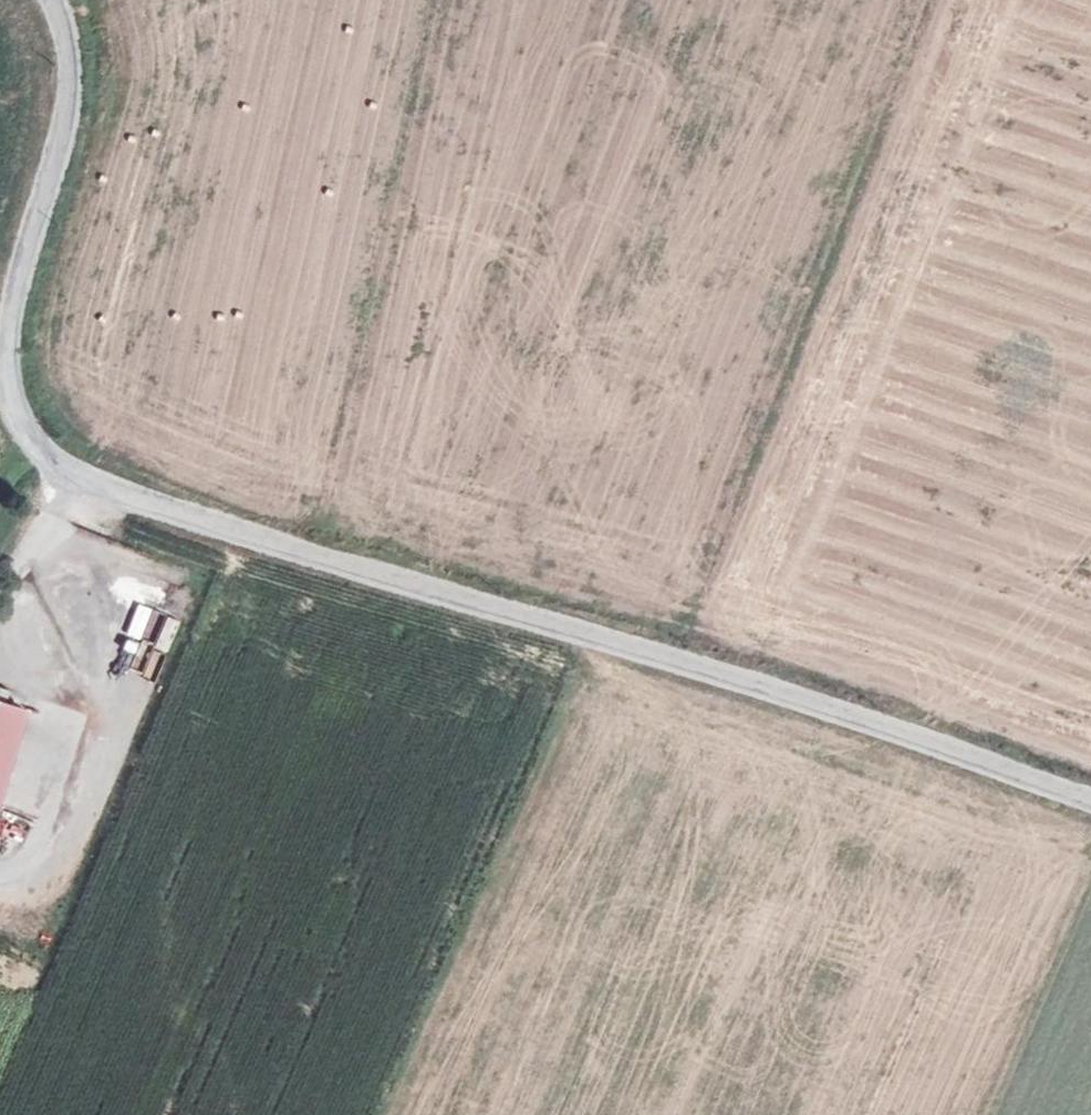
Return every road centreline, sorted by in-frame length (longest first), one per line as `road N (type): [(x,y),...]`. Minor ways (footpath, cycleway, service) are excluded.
road 1 (unclassified): [(54,0),(76,33),(8,368),(26,429),(80,491),(637,648),(1090,802)]

